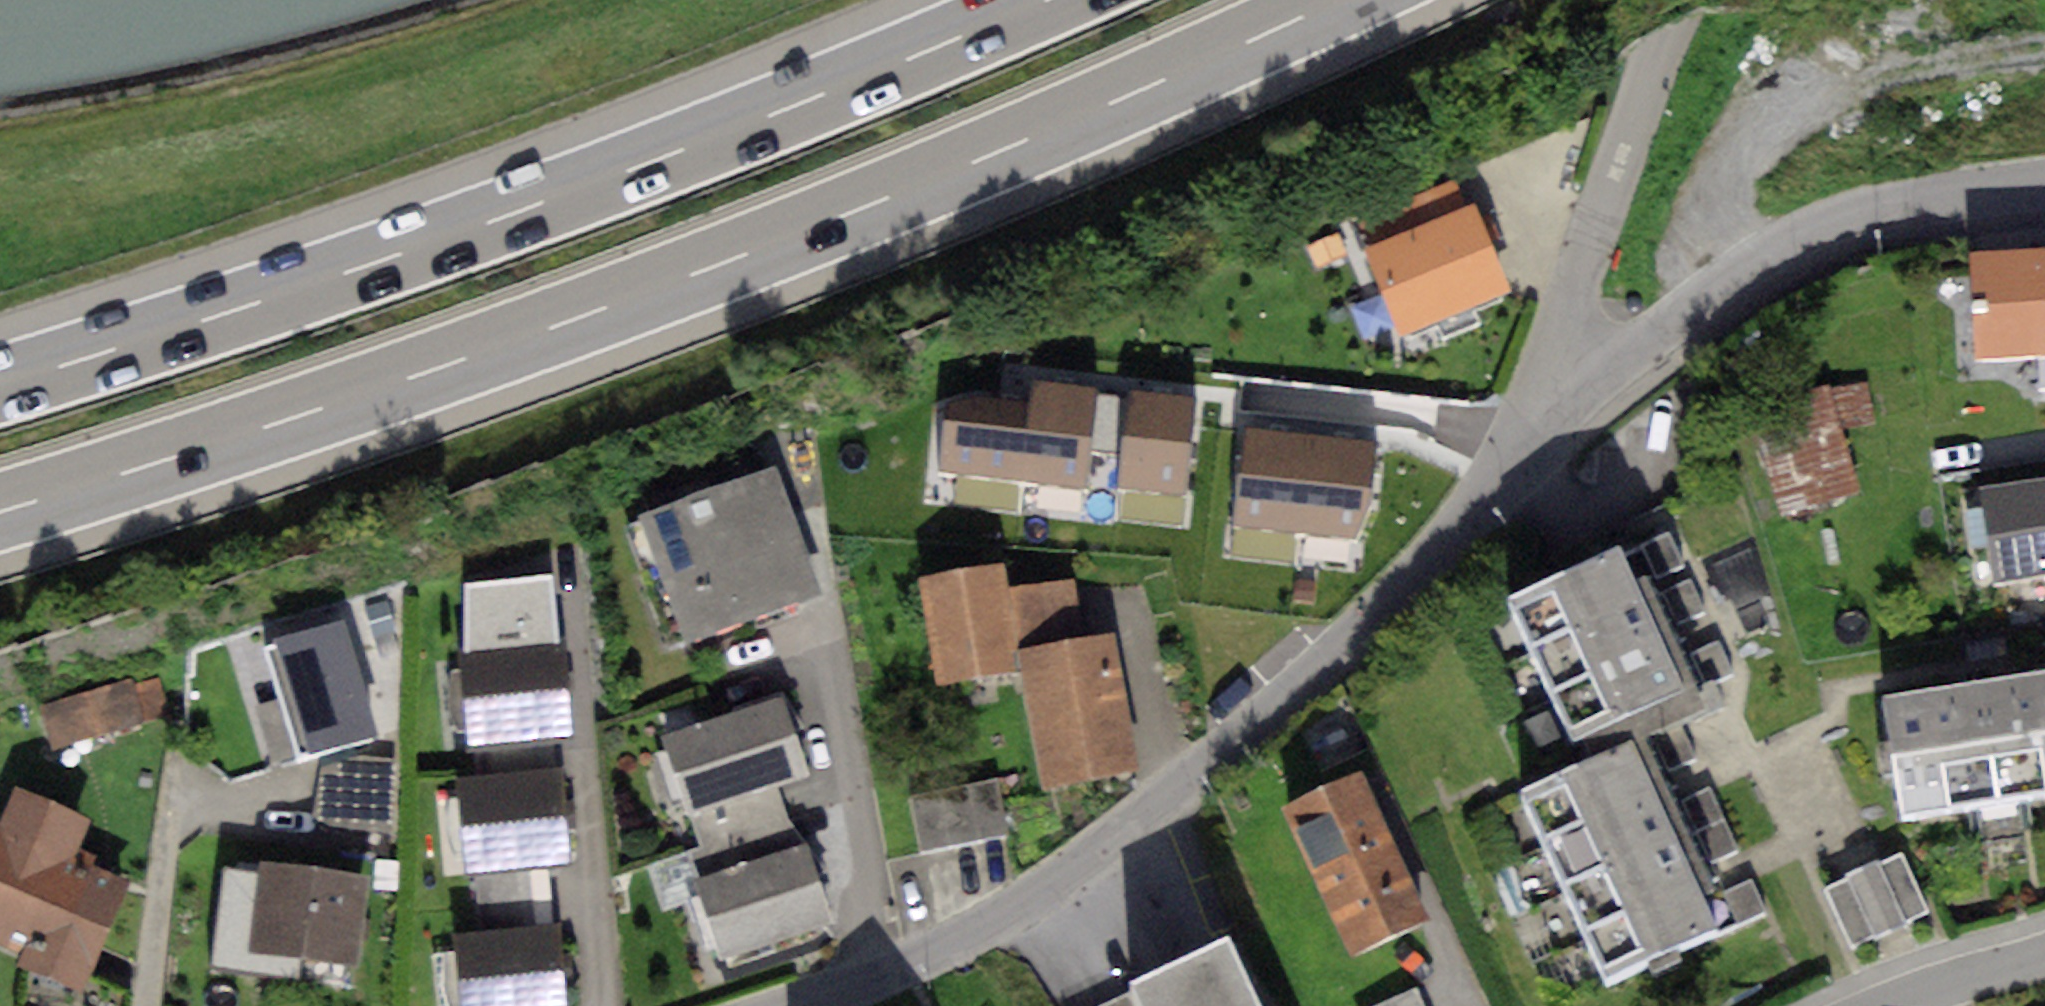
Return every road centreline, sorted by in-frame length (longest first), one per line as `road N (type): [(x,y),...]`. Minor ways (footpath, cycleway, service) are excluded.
road 1 (motorway): [(0,511),(678,283),(1345,0)]
road 2 (motorway): [(1043,0),(662,156),(280,296),(0,383)]
road 3 (residential): [(1541,433),(1163,806),(1045,893),(921,965),(807,1005)]
road 4 (residential): [(2044,183),(1914,196),(1829,227),(1541,433)]
road 5 (unclassified): [(1541,433),(1674,0)]
road 6 (residential): [(1883,1005),(1934,982),(2044,952)]

